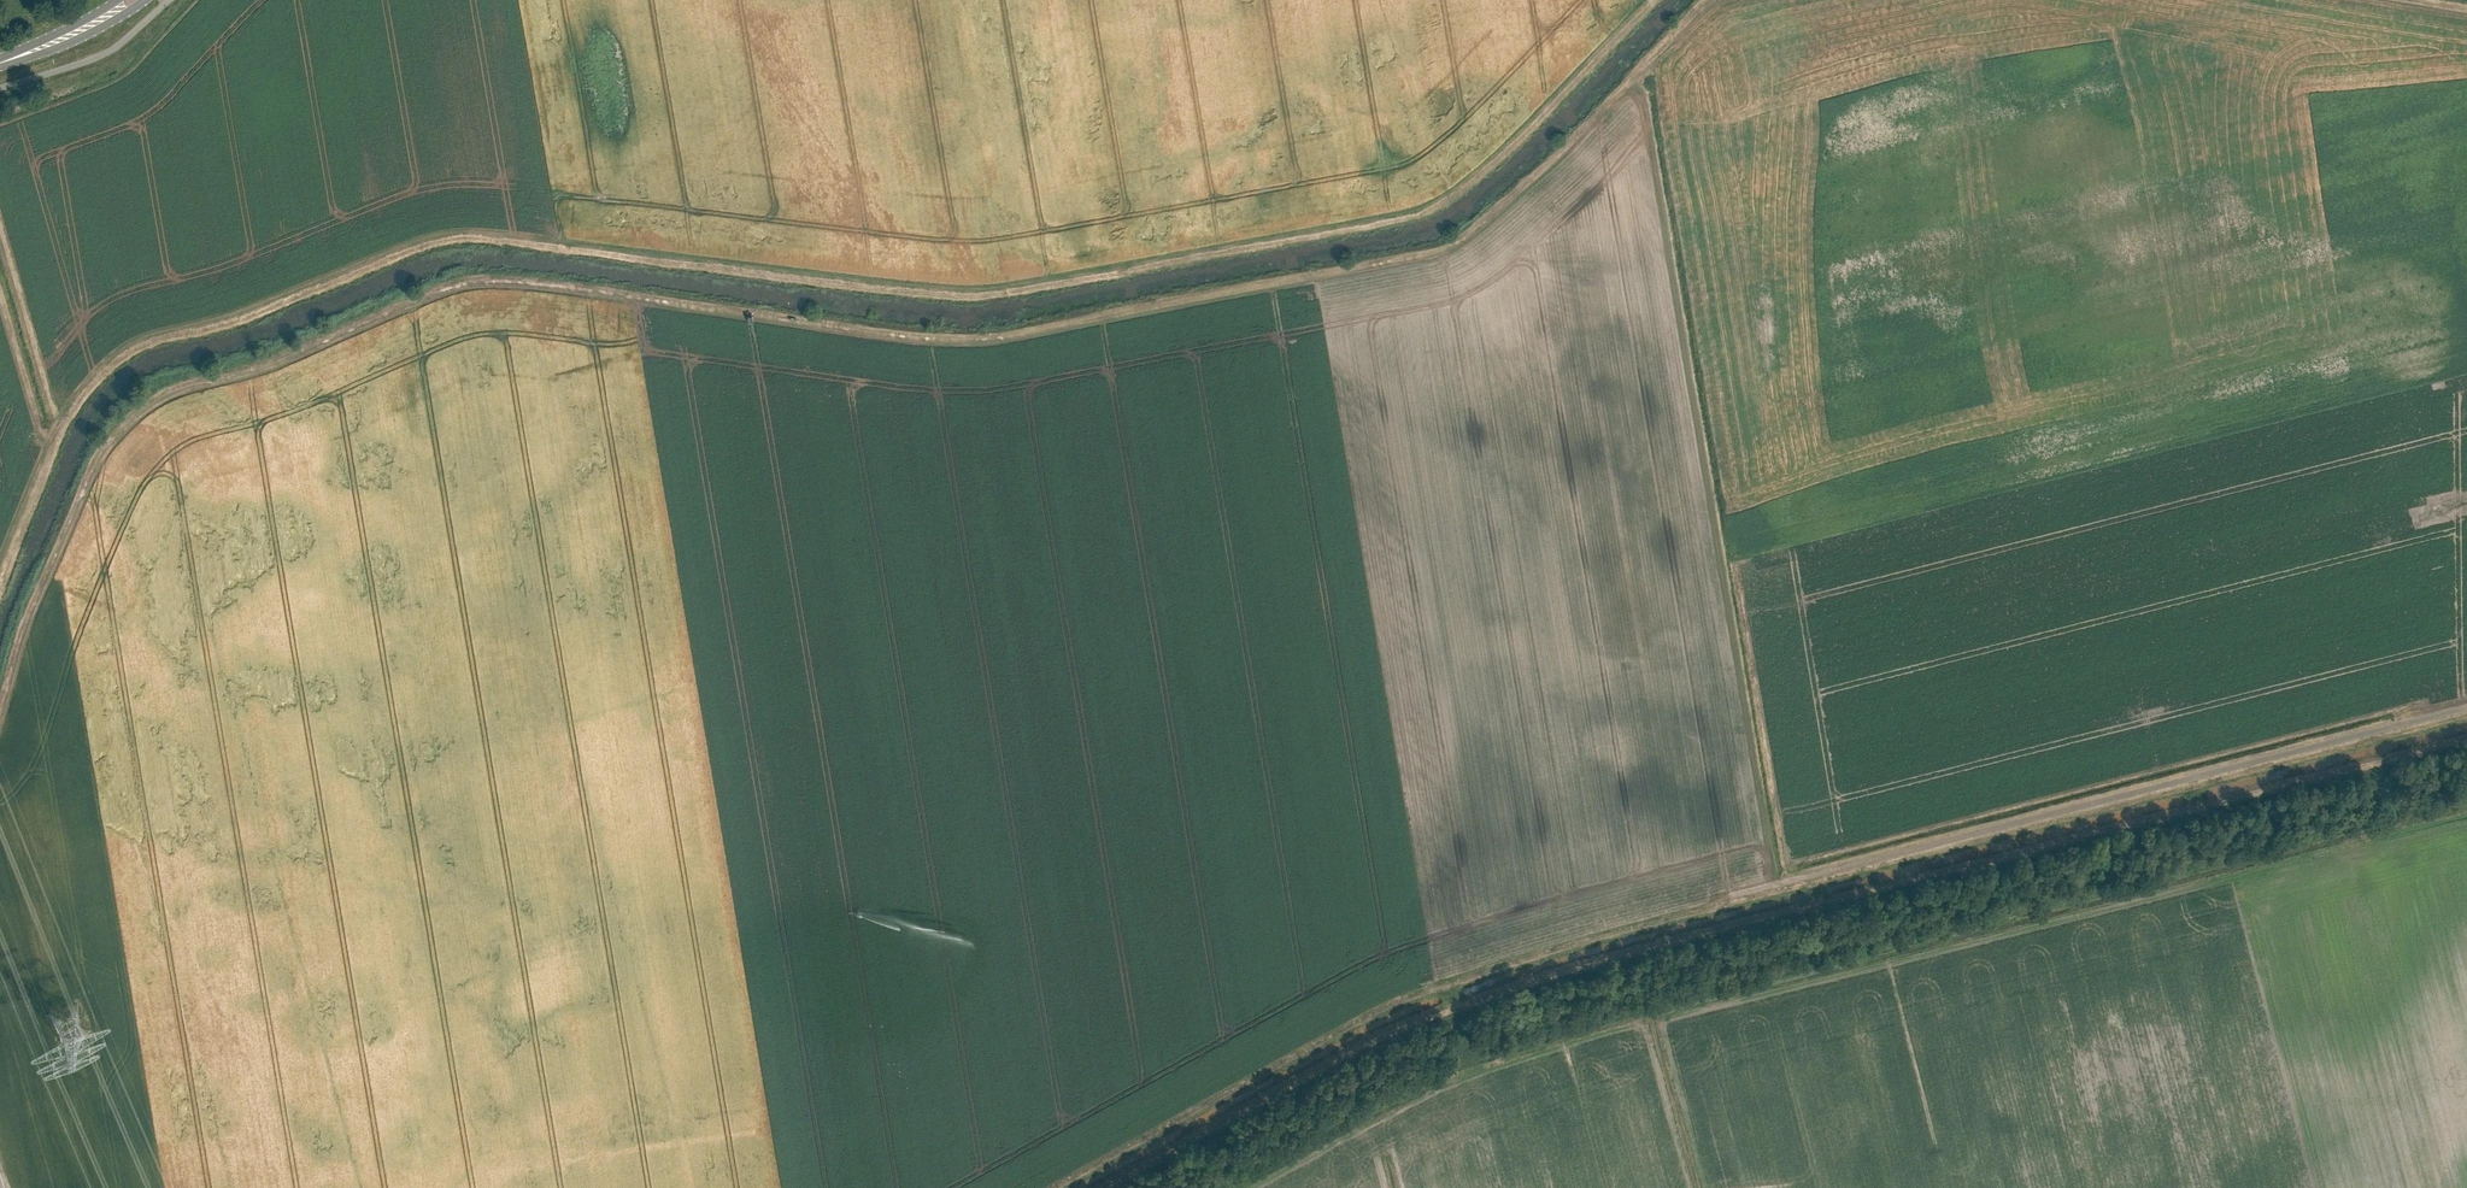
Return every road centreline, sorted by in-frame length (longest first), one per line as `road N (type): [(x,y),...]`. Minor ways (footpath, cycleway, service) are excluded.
road 1 (unclassified): [(1734,895),(2466,707)]
road 2 (secondary): [(0,63),(101,25),(136,0)]

